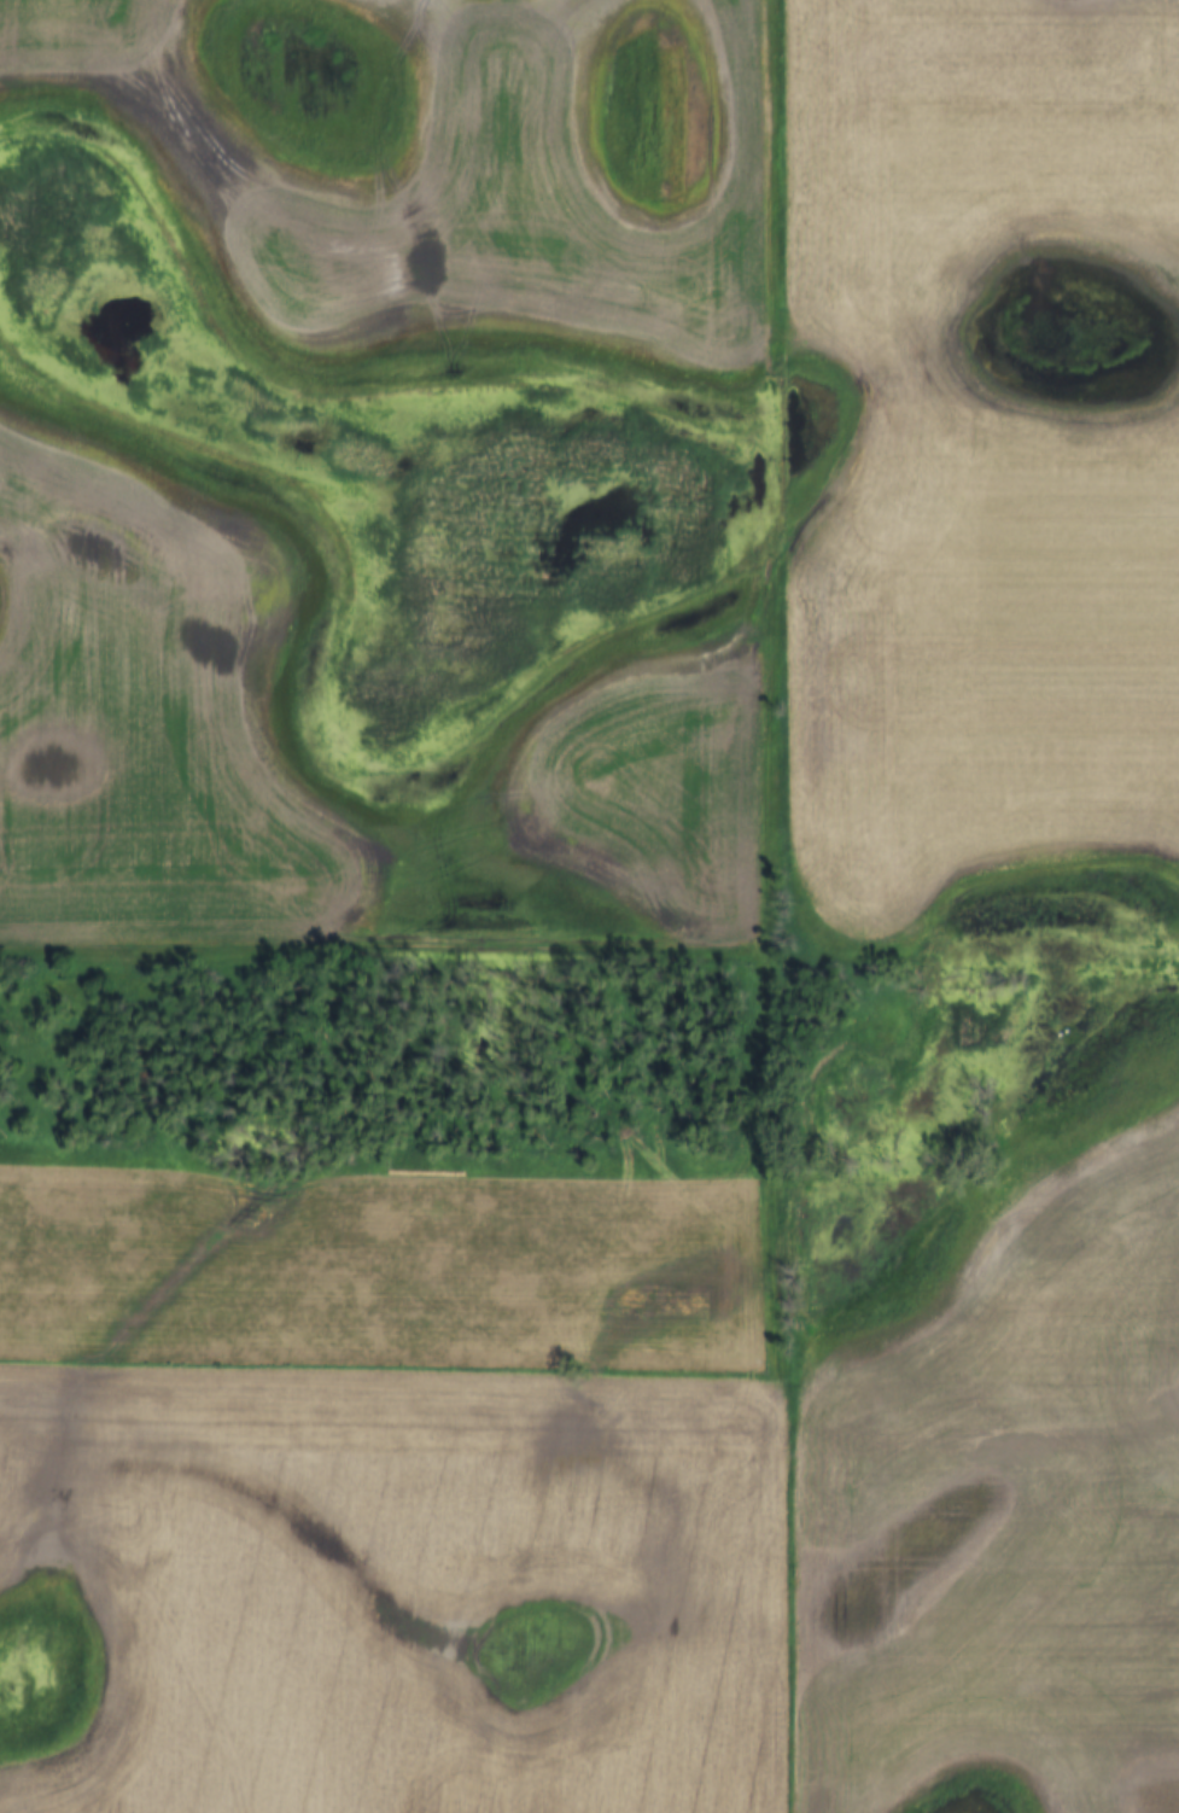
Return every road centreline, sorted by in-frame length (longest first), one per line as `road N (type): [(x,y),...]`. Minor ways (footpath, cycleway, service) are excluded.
road 1 (track): [(0,954),(1178,972)]
road 2 (track): [(778,962),(775,0)]

